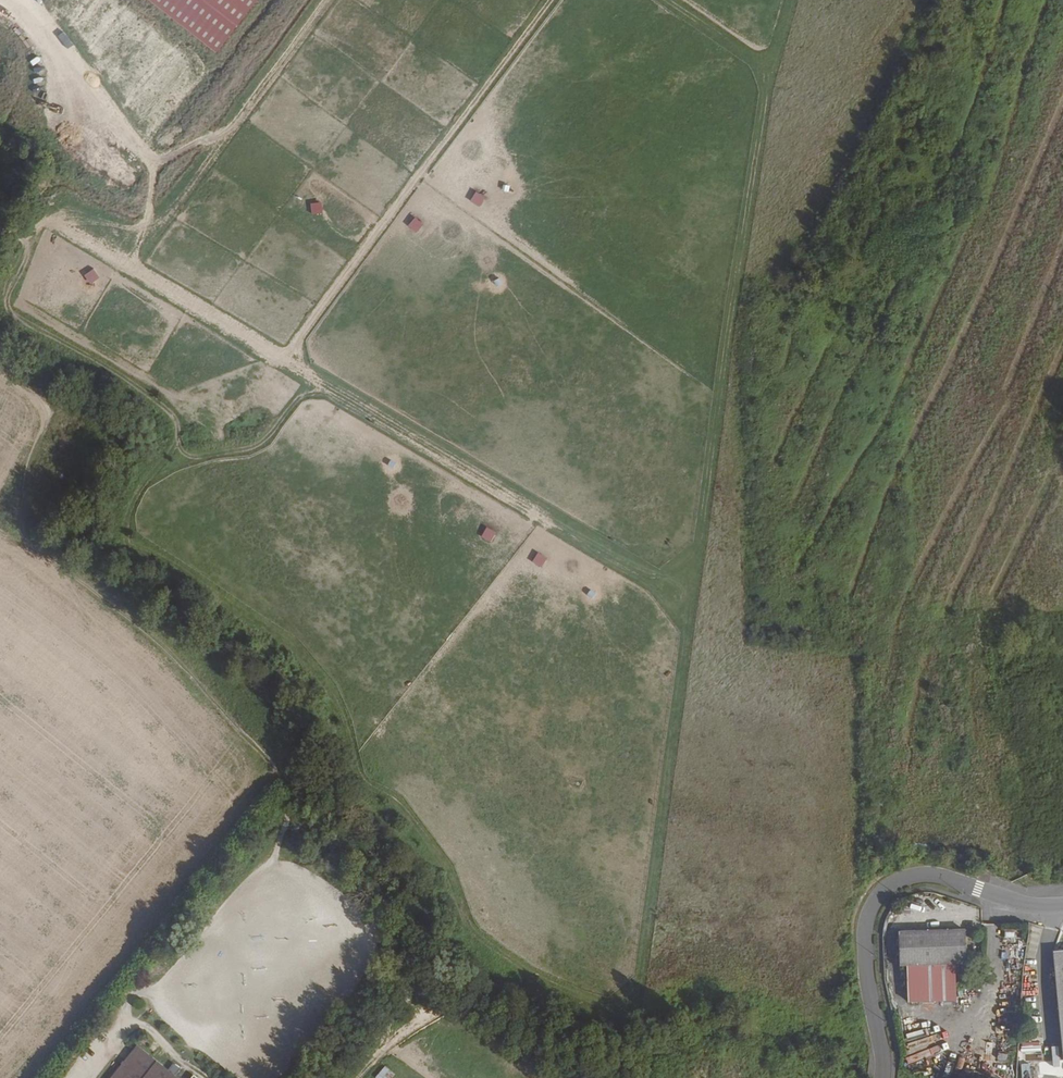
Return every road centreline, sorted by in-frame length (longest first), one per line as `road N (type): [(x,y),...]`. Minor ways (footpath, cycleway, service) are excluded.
road 1 (residential): [(880,1077),(867,927),(889,886),(943,878),(1062,907)]

